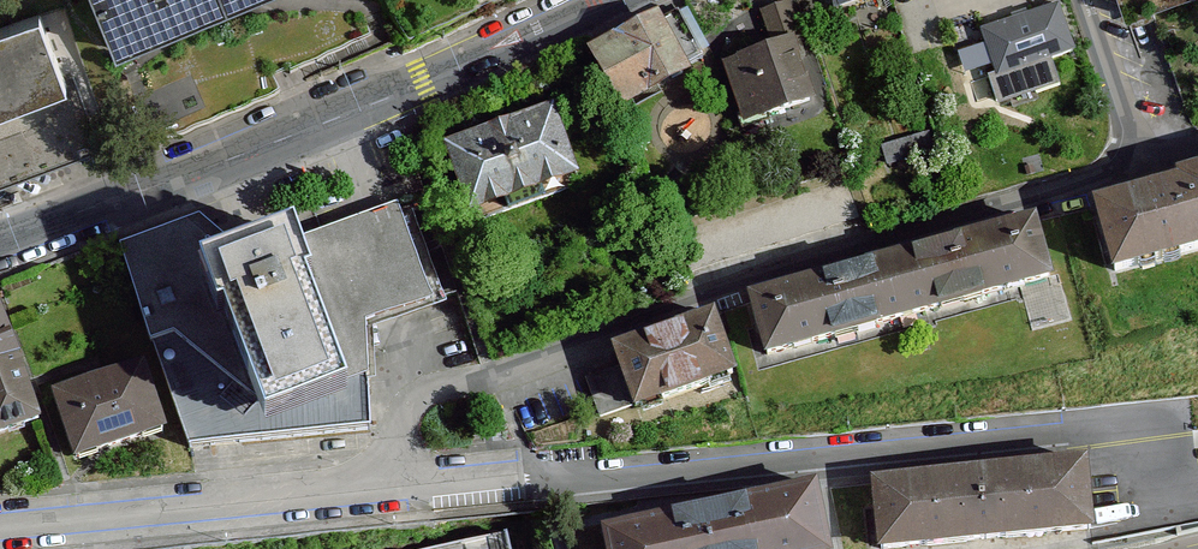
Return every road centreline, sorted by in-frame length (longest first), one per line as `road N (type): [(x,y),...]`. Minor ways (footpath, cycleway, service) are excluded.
road 1 (motorway): [(1197,362),(591,204),(335,161),(0,135)]
road 2 (motorway): [(0,281),(562,339),(1197,472)]
road 3 (residential): [(1155,168),(762,280),(427,393),(400,448),(327,514)]
road 4 (residential): [(327,514),(544,495),(607,502),(1086,446),(1148,468)]
road 5 (tertiary): [(604,0),(399,93),(0,245)]
road 6 (residential): [(0,536),(327,514)]
road 7 (residential): [(1085,0),(1155,168)]

